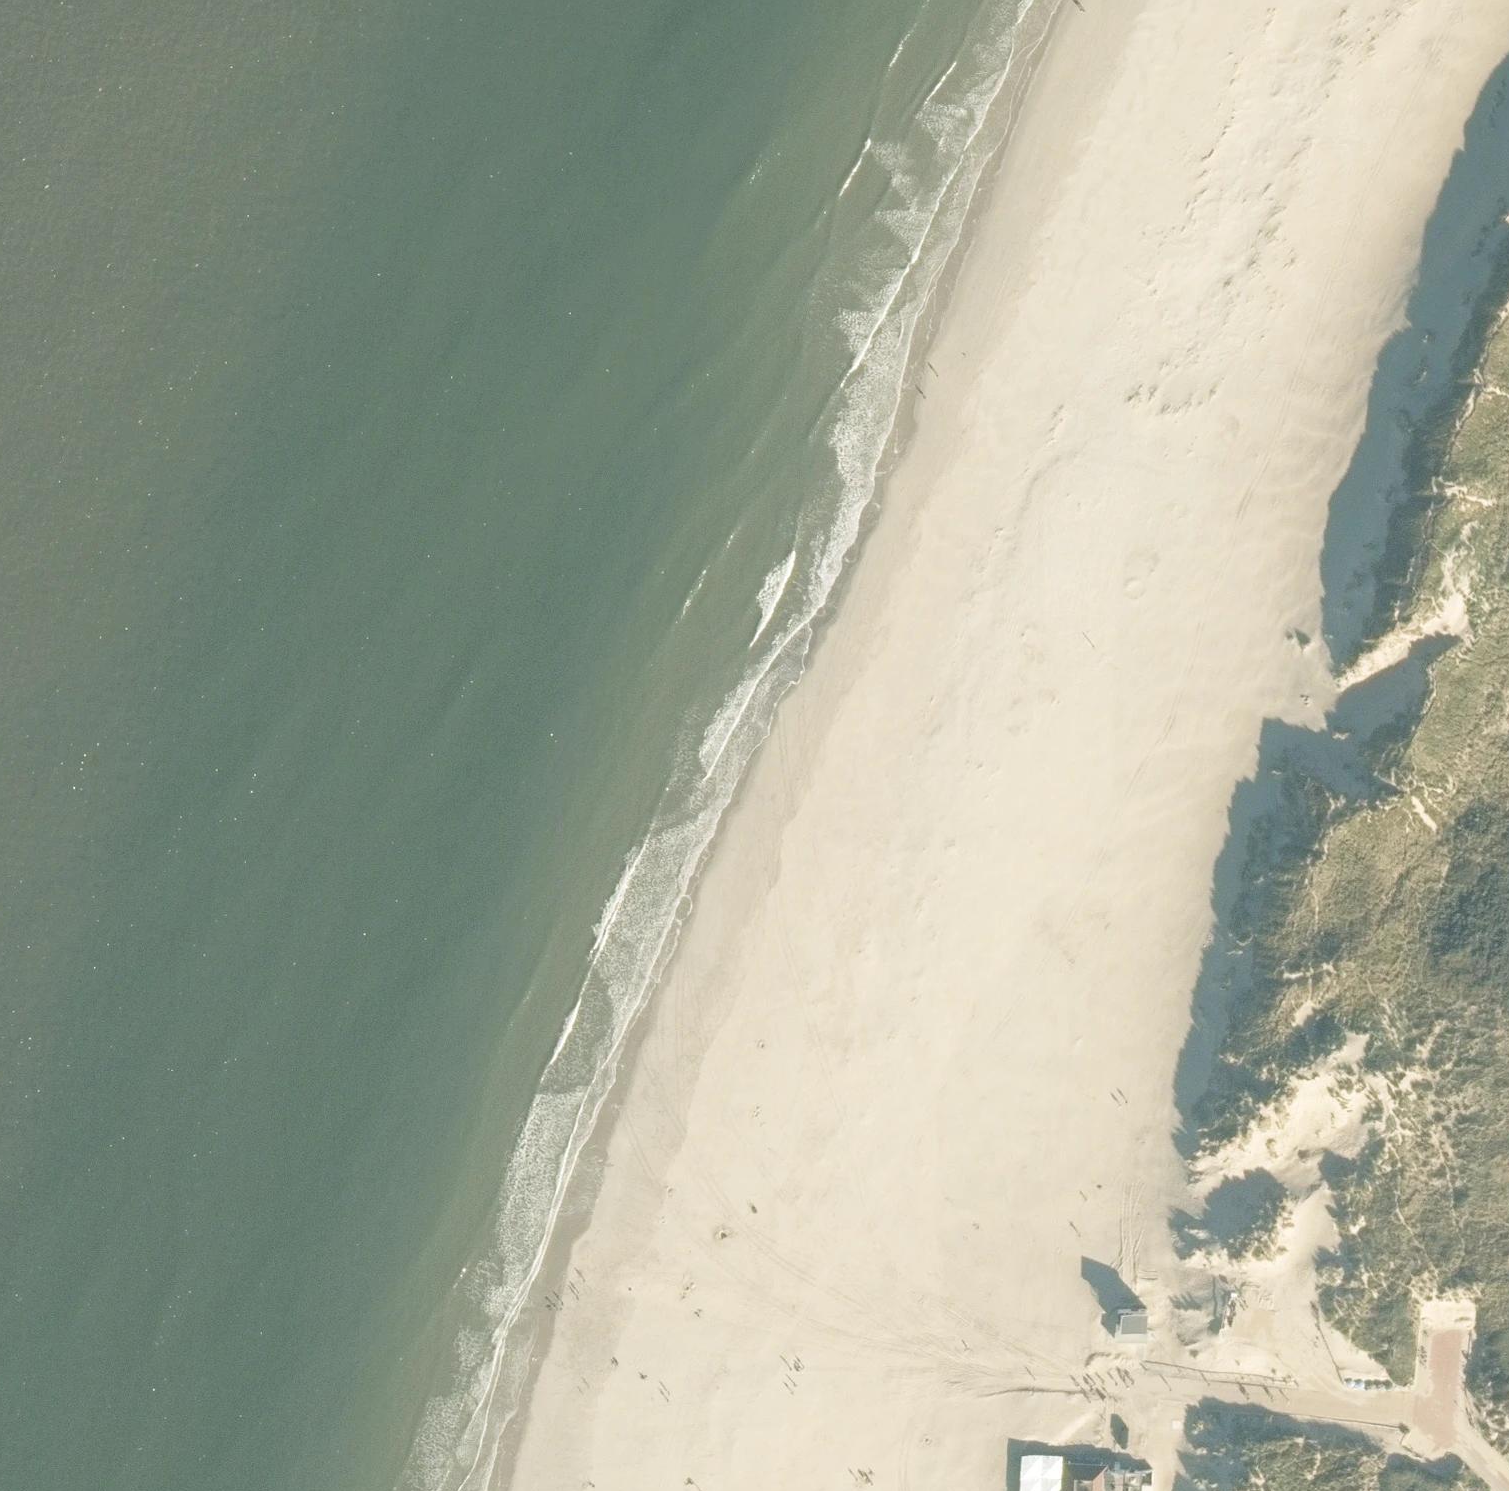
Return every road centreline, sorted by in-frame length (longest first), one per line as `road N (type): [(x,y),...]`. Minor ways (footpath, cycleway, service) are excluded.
road 1 (track): [(1438,1417),(1014,1376)]

